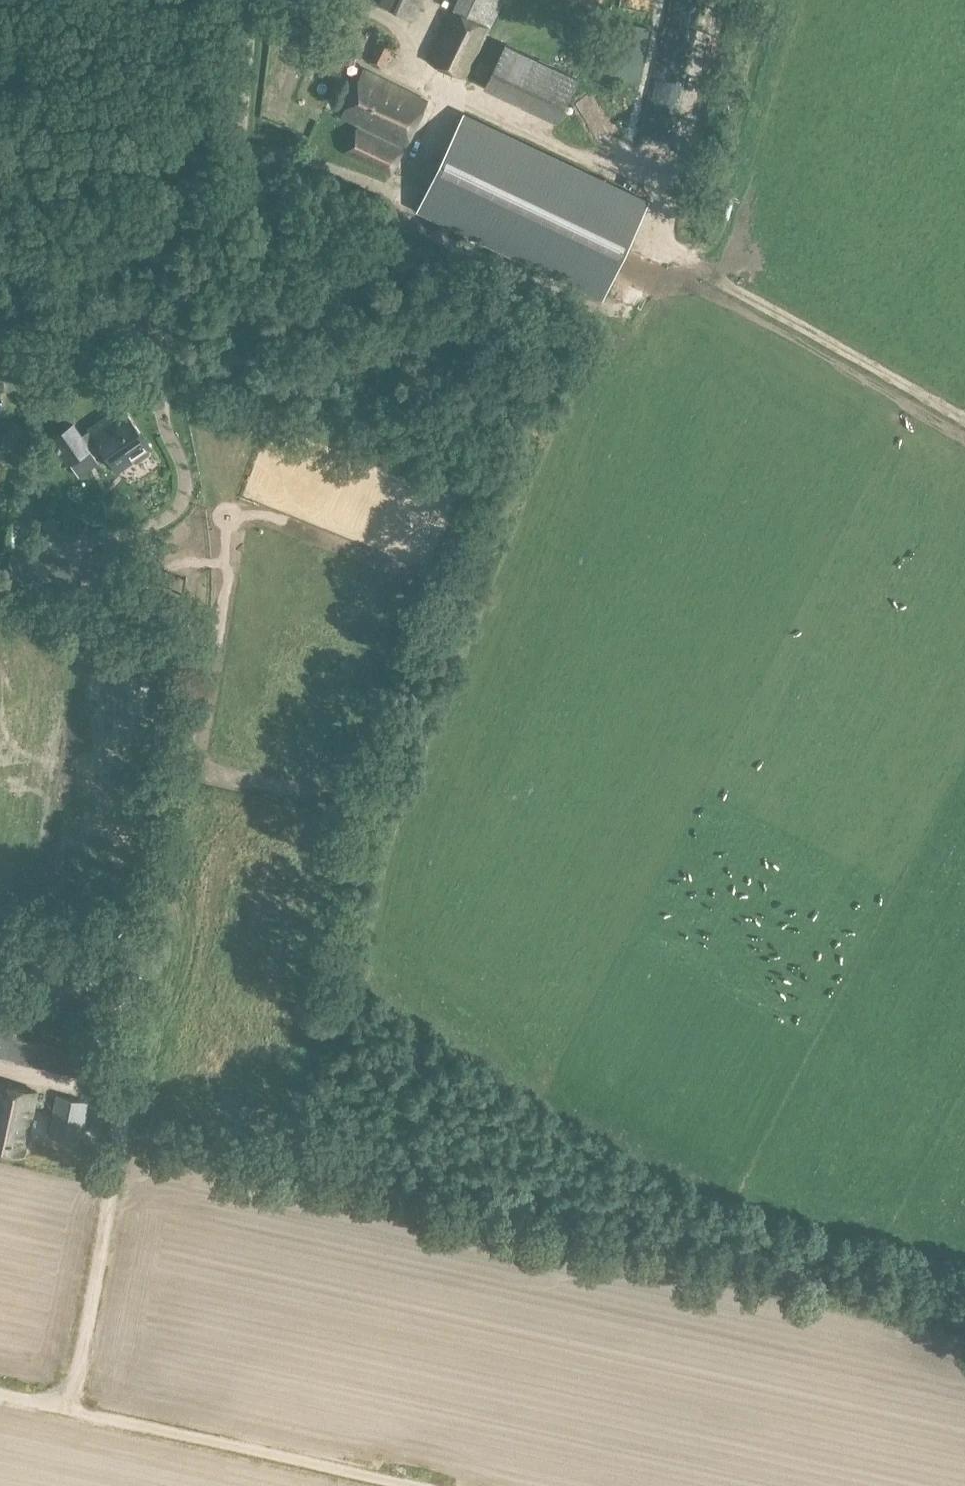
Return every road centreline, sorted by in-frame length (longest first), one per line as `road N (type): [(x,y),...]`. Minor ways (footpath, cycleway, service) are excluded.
road 1 (unclassified): [(241,0),(200,250),(180,294),(158,318),(126,322),(0,299)]
road 2 (track): [(0,1395),(413,1485)]

